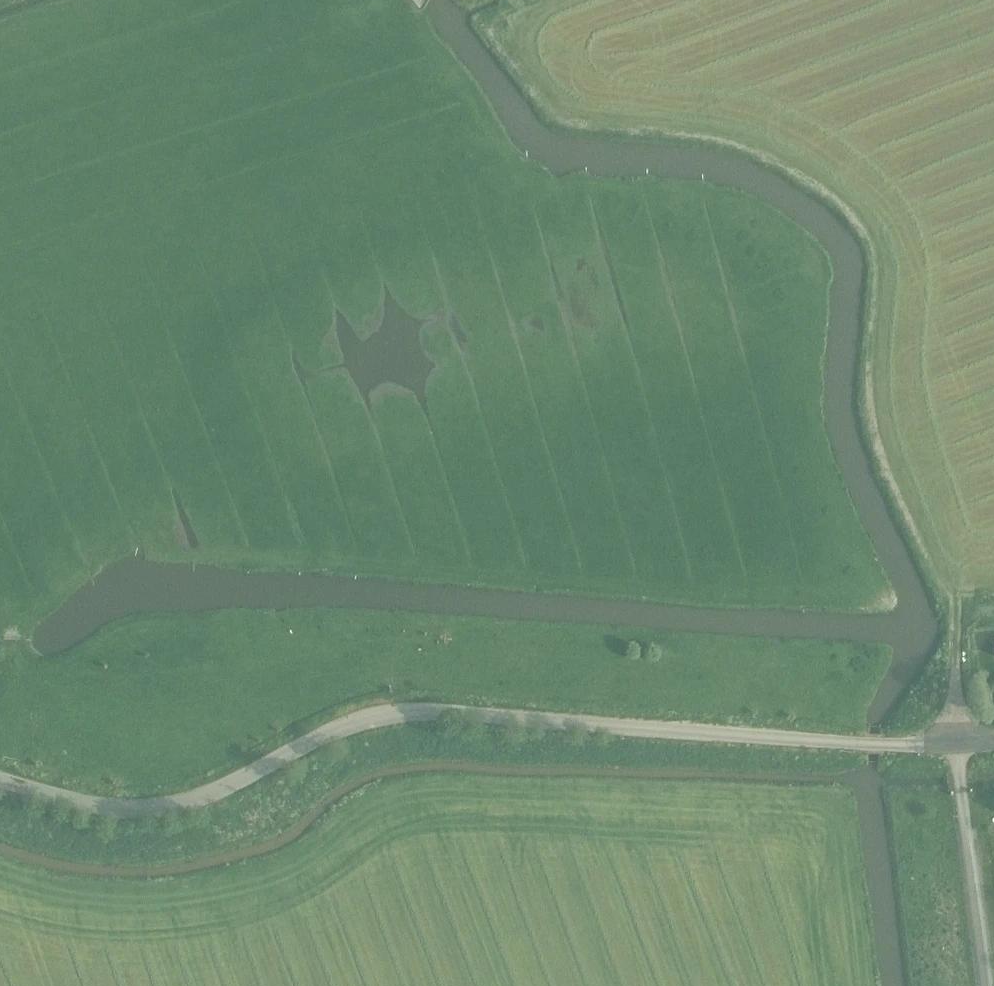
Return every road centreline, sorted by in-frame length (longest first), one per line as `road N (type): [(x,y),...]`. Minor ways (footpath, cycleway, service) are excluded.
road 1 (unclassified): [(0,785),(76,806),(175,810),(328,734),(438,711),(905,746),(993,740)]

